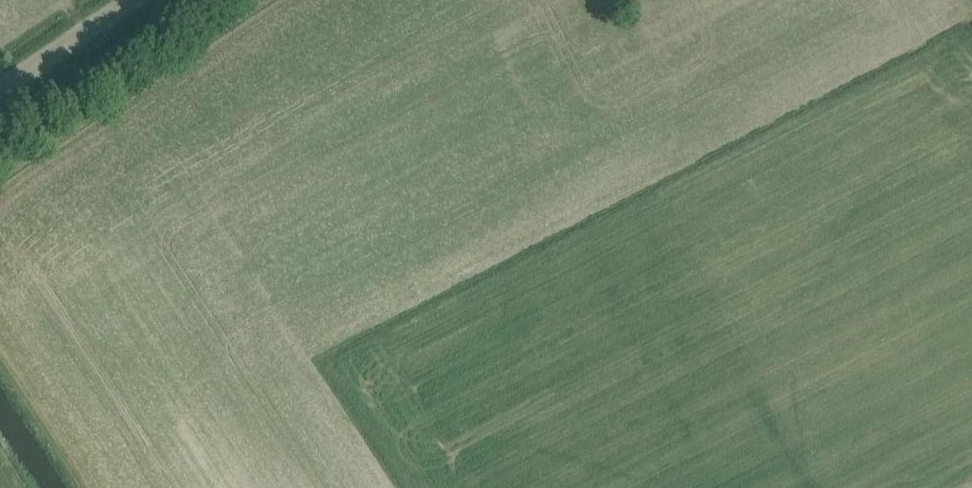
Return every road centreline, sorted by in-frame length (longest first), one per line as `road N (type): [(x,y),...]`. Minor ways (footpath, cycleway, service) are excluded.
road 1 (unclassified): [(0,89),(133,0)]

